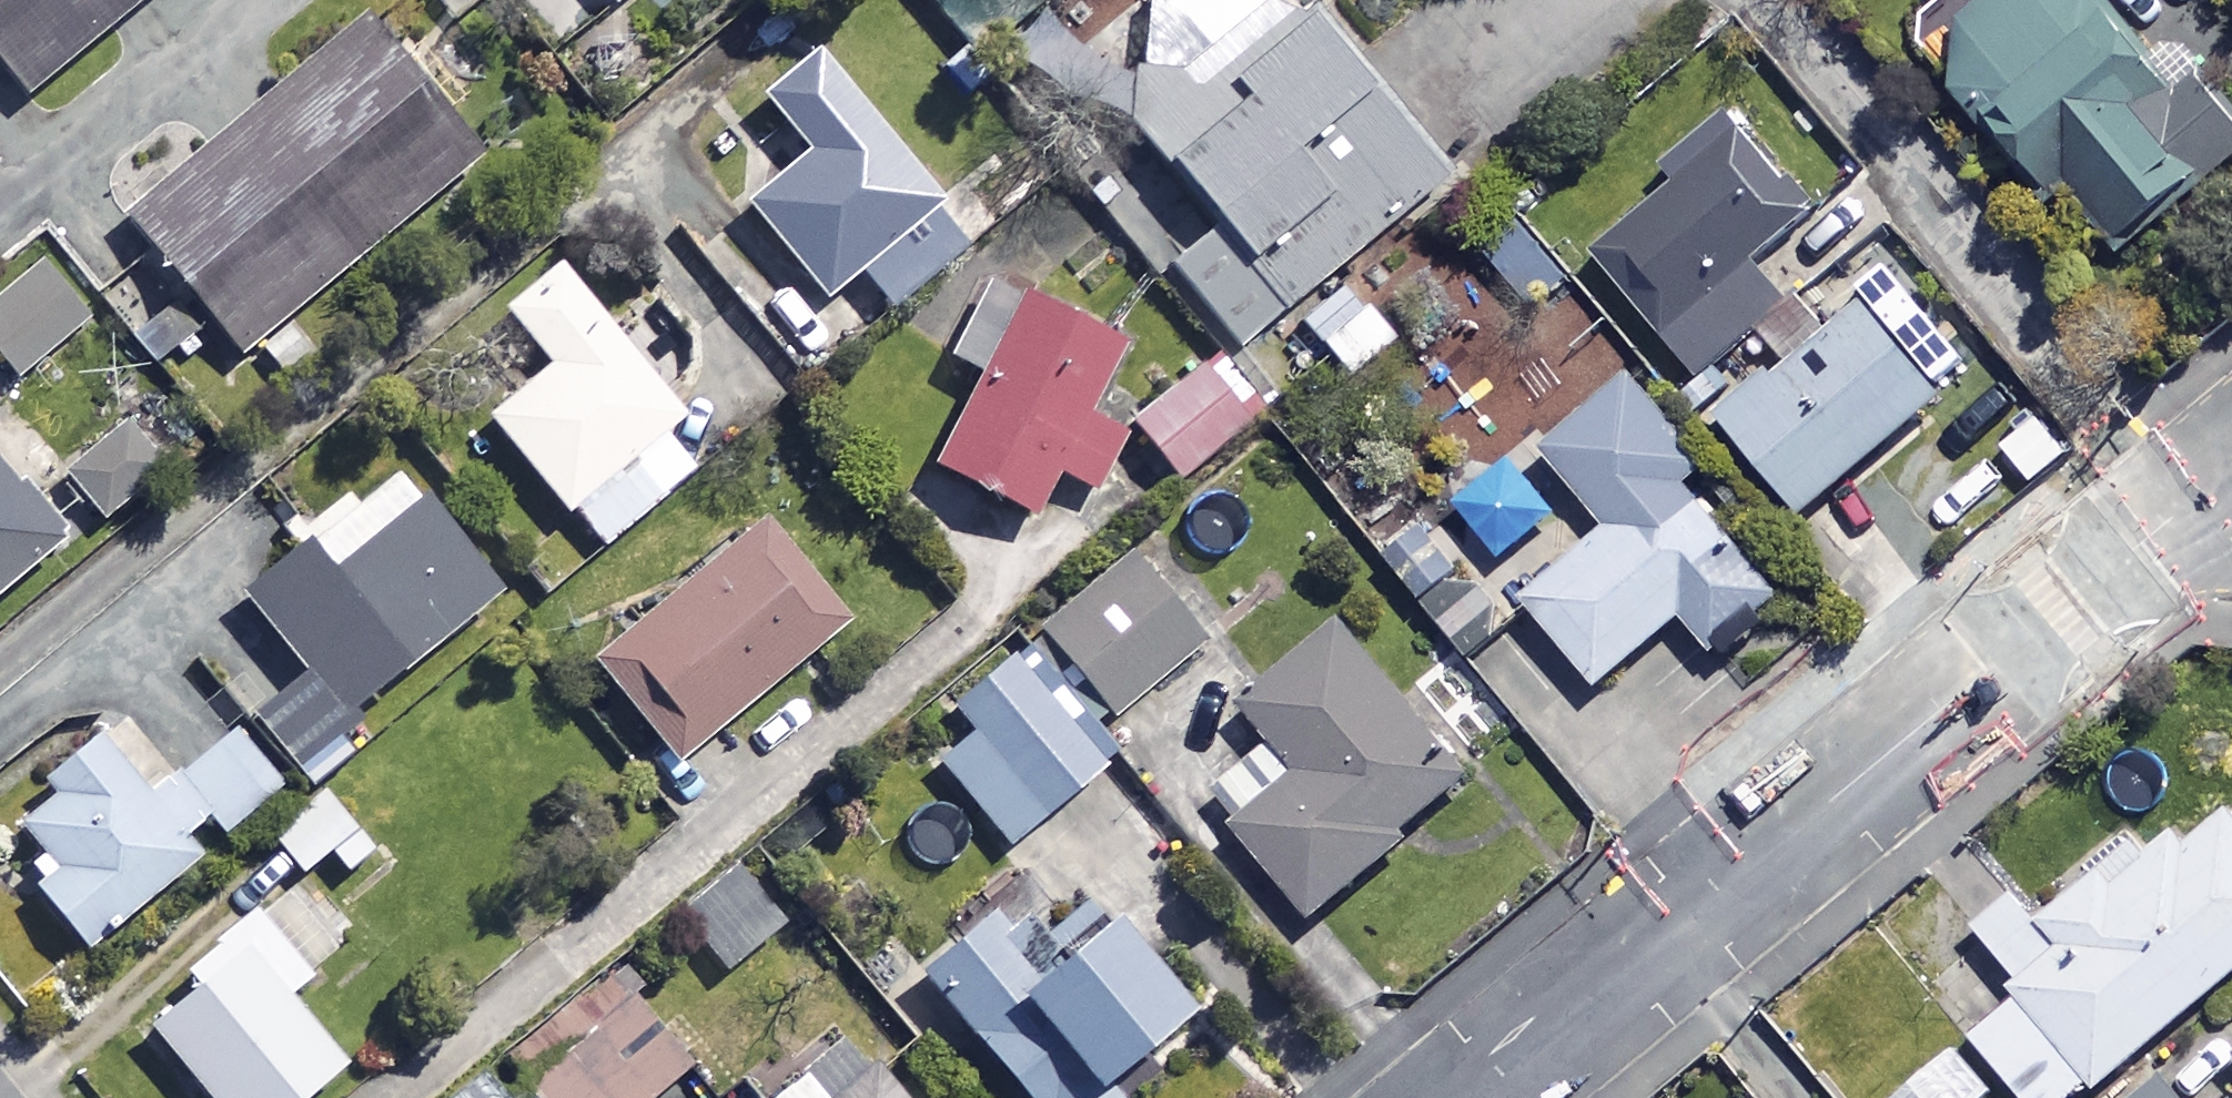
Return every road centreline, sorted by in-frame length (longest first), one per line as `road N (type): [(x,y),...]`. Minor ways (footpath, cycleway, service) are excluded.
road 1 (residential): [(1471,1097),(2231,468)]

